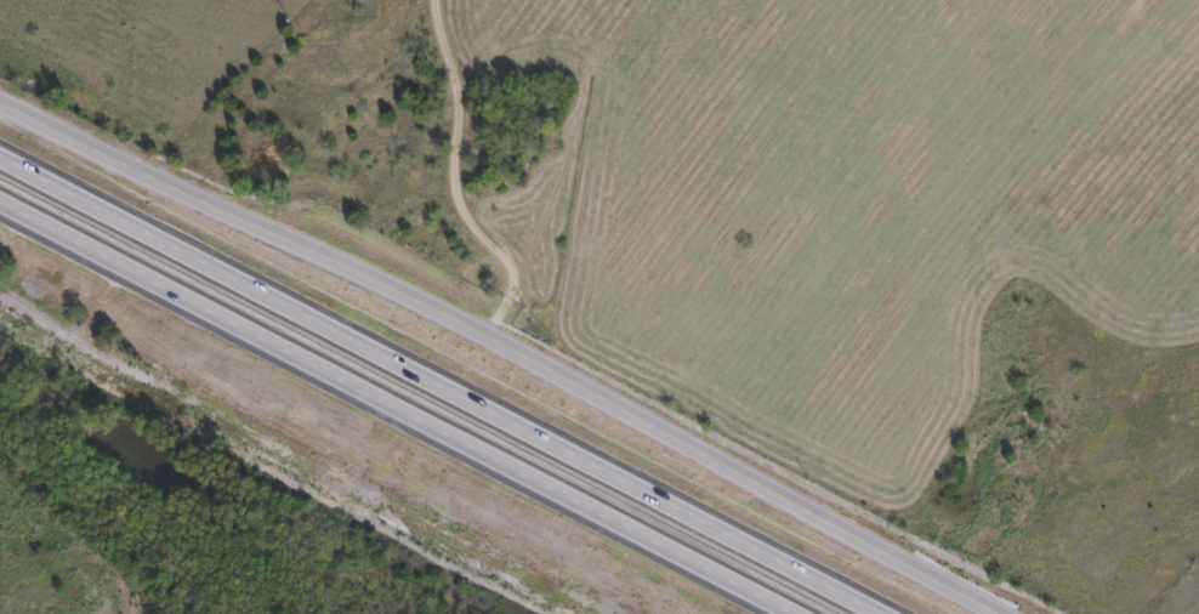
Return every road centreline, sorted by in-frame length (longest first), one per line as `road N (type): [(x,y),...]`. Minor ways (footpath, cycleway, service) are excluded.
road 1 (tertiary): [(0,101),(487,334),(1004,613)]
road 2 (motorway): [(881,613),(0,154)]
road 3 (motorway): [(0,203),(794,613)]

